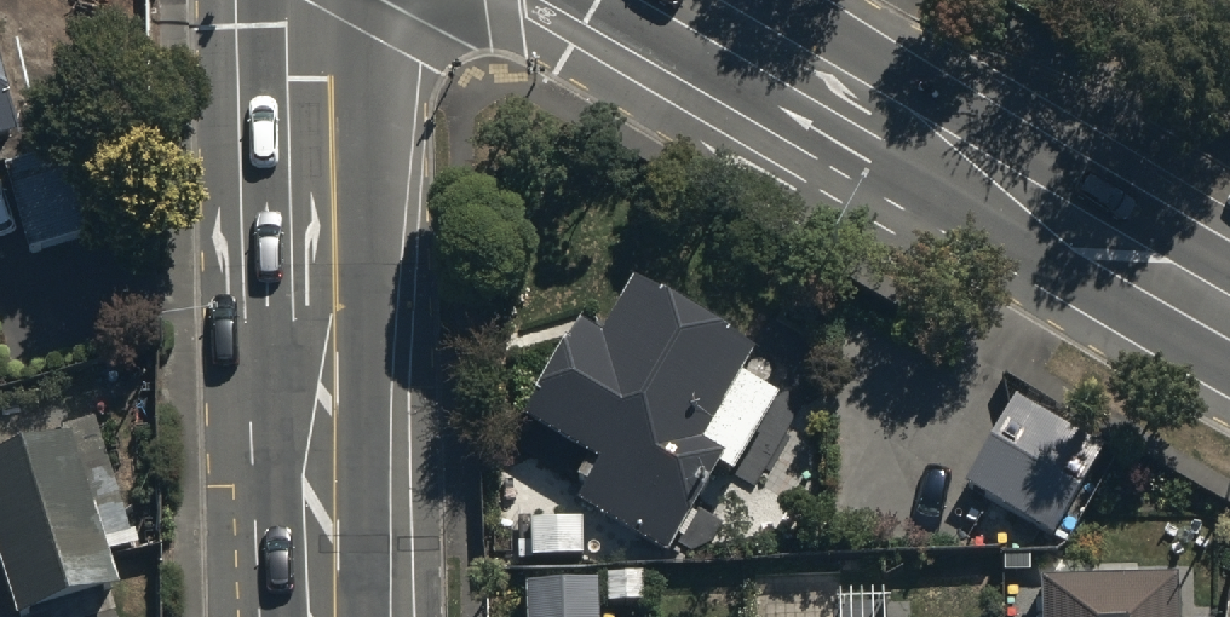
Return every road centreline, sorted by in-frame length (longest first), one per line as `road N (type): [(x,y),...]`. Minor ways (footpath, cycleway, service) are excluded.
road 1 (secondary): [(673,0),(1229,318)]
road 2 (secondary): [(301,0),(316,616)]

